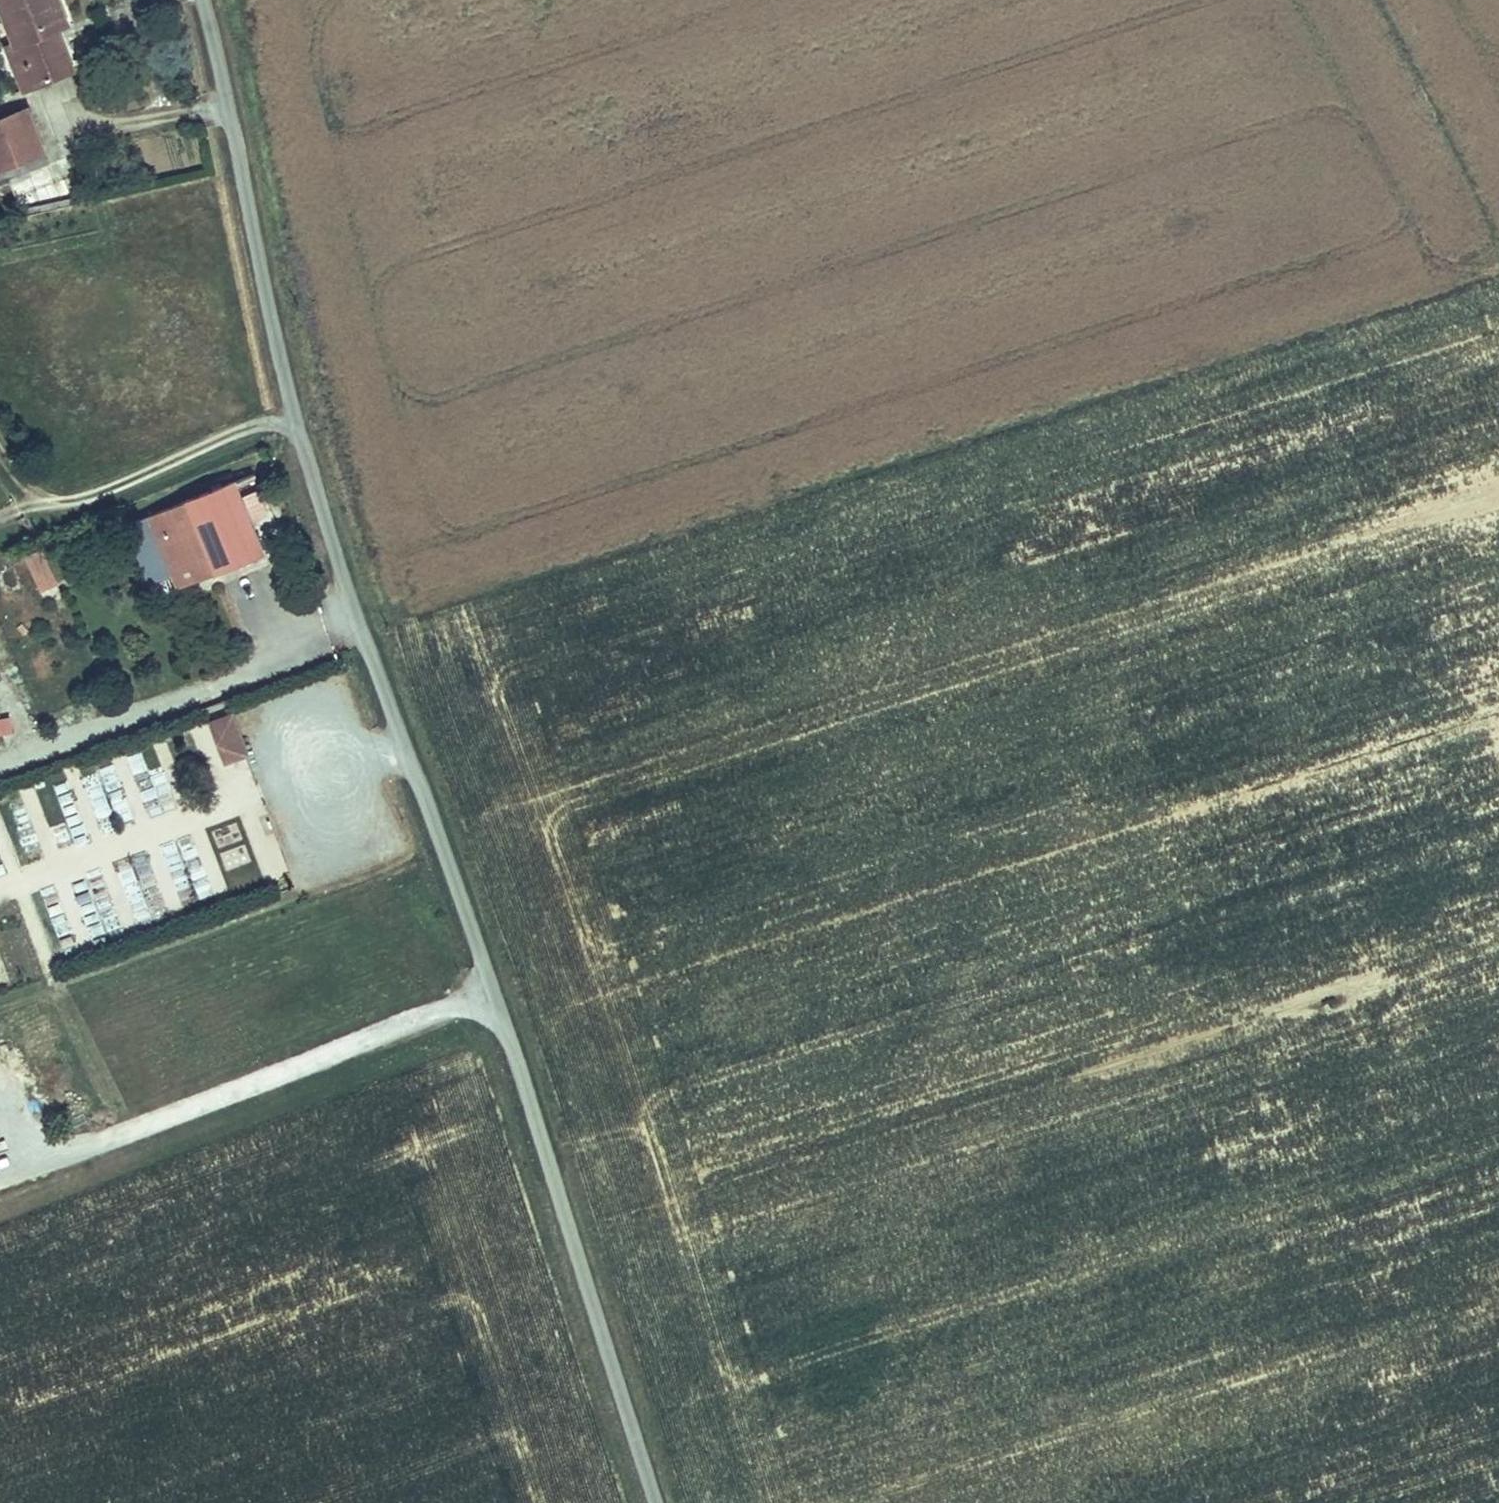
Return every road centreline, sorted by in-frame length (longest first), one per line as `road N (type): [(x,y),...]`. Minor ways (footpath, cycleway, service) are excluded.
road 1 (residential): [(657,1502),(449,866),(343,591),(296,429),(203,0)]
road 2 (track): [(296,429),(276,418),(242,426),(78,500),(40,494),(0,446)]

